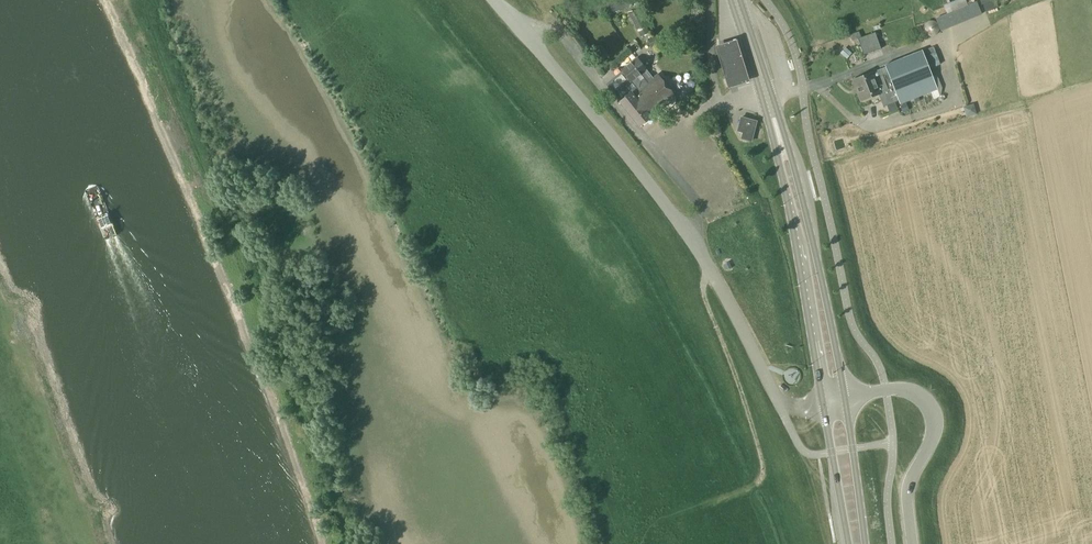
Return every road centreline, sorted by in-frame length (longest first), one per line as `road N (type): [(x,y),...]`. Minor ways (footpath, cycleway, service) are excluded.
road 1 (unclassified): [(783,406),(694,247),(613,137),(493,0)]
road 2 (primary): [(834,400),(801,219),(736,0)]
road 3 (tertiary): [(834,400),(902,390),(930,404),(934,435),(907,495),(913,543)]
road 4 (primary): [(858,543),(834,400)]

